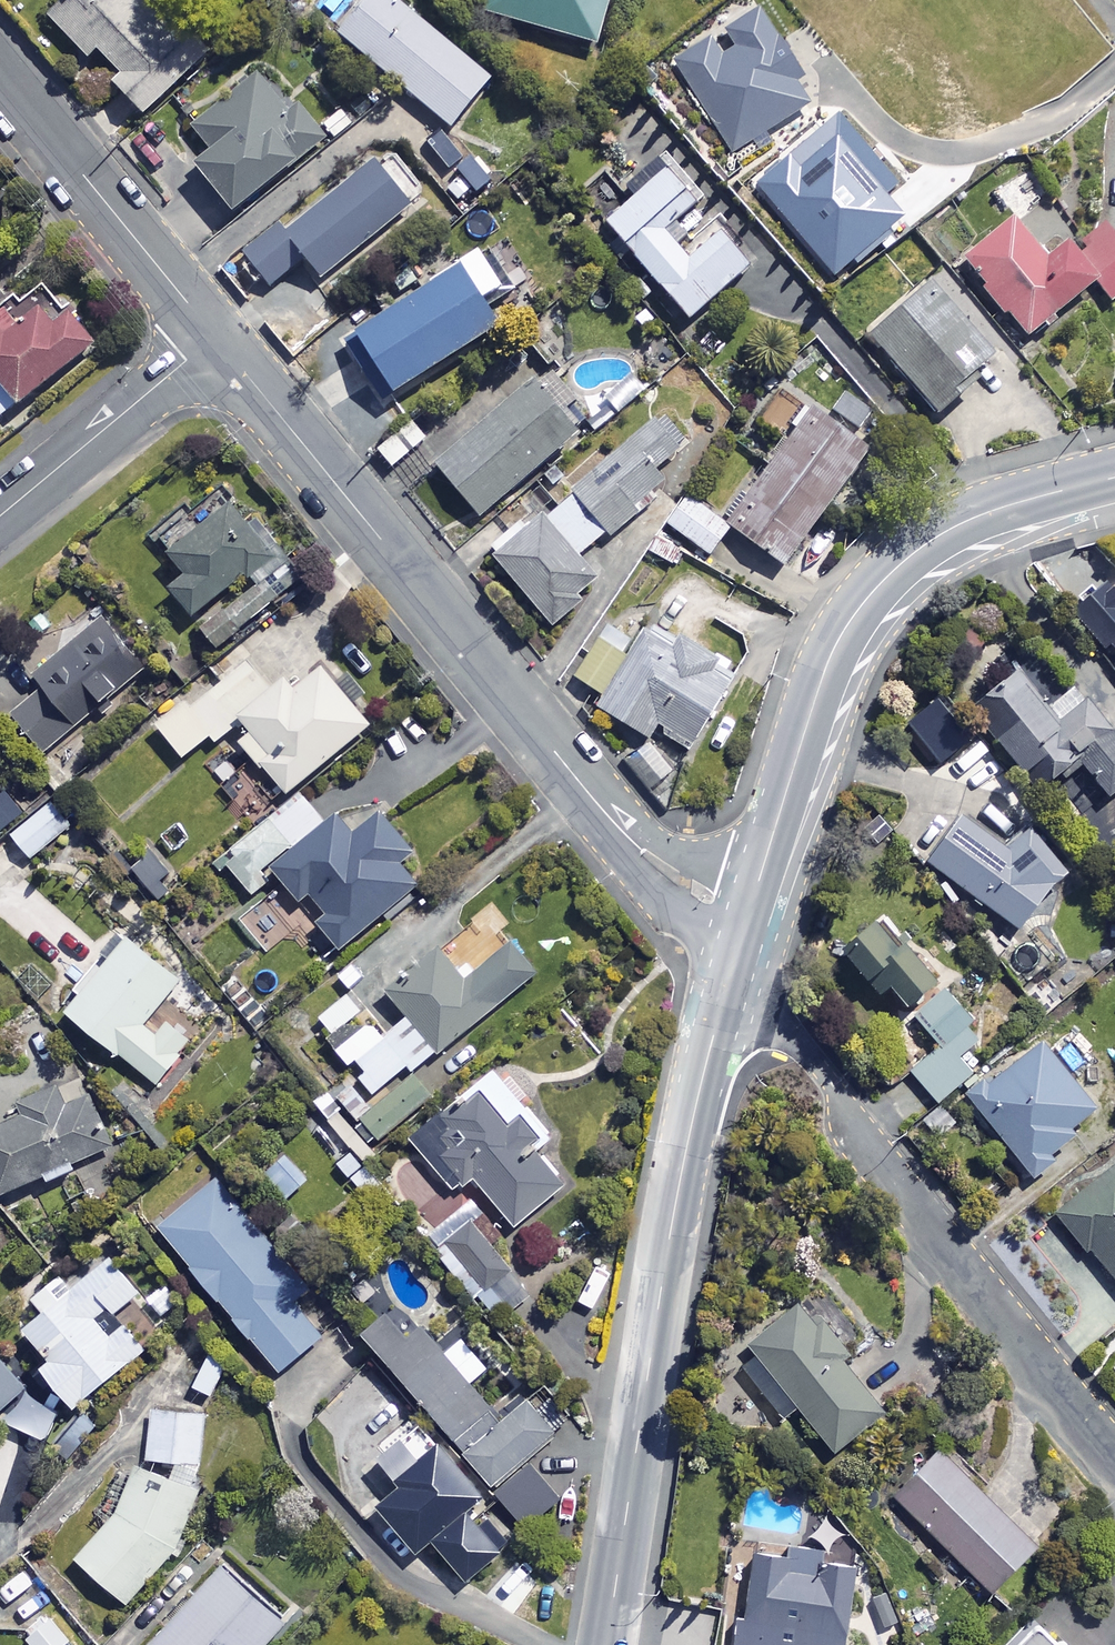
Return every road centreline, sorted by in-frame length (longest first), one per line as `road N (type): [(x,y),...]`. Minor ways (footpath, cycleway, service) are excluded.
road 1 (residential): [(215,337),(643,853),(748,917)]
road 2 (tertiary): [(724,999),(670,1232),(606,1644)]
road 3 (tertiary): [(1114,478),(964,522),(901,562),(858,609),(823,676),(748,917)]
road 4 (residential): [(1114,1459),(870,1159),(836,1091)]
road 5 (residential): [(0,74),(215,337)]
road 6 (residential): [(0,516),(215,337)]
road 7 (residential): [(724,999),(789,1026),(836,1091)]

